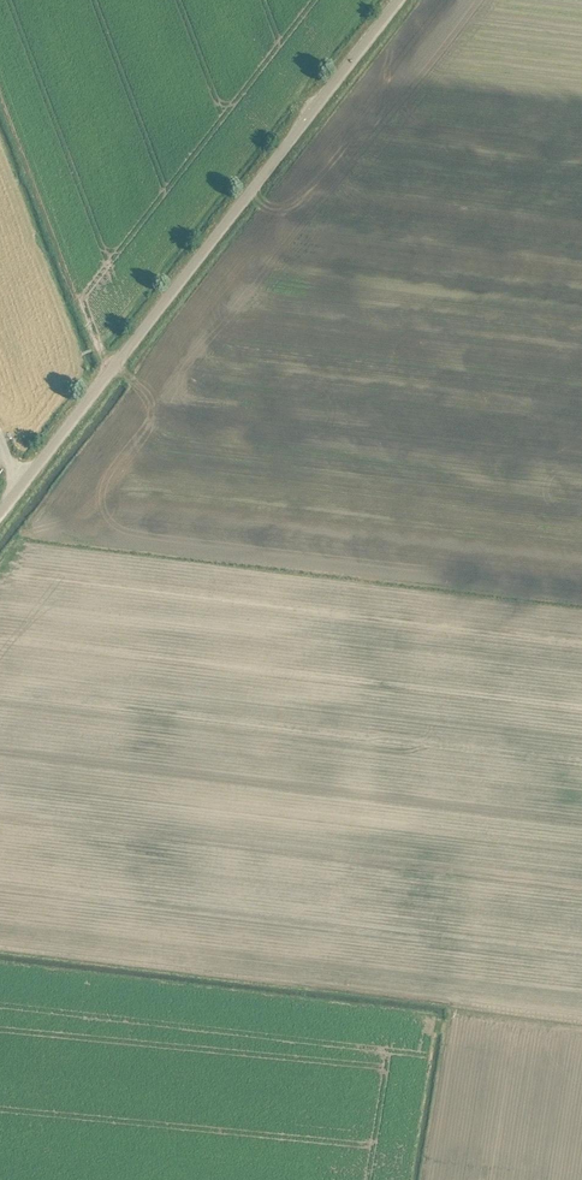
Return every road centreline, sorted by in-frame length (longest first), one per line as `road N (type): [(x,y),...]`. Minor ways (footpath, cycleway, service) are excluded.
road 1 (unclassified): [(0,514),(398,0)]

